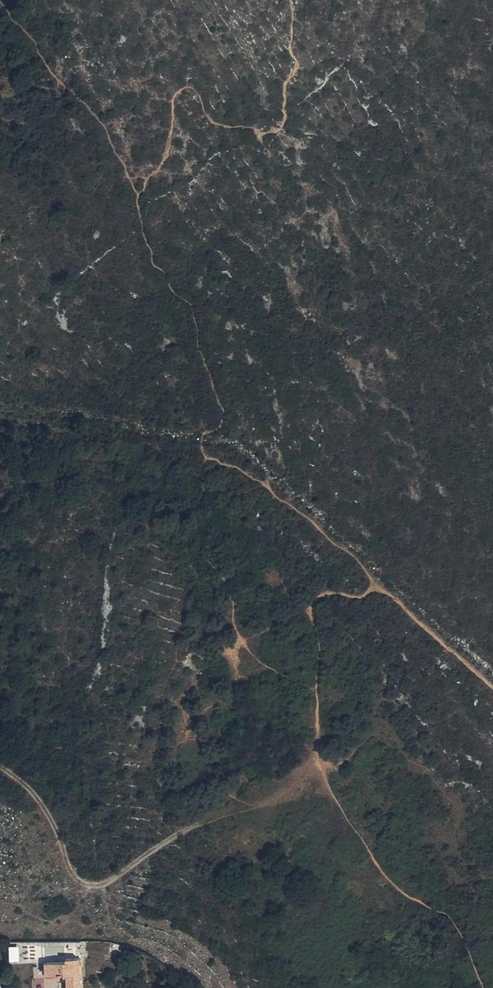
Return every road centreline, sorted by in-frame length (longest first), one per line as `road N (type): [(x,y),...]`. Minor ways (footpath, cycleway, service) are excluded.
road 1 (track): [(0,764),(47,803),(91,889),(109,888),(170,837),(214,818)]

